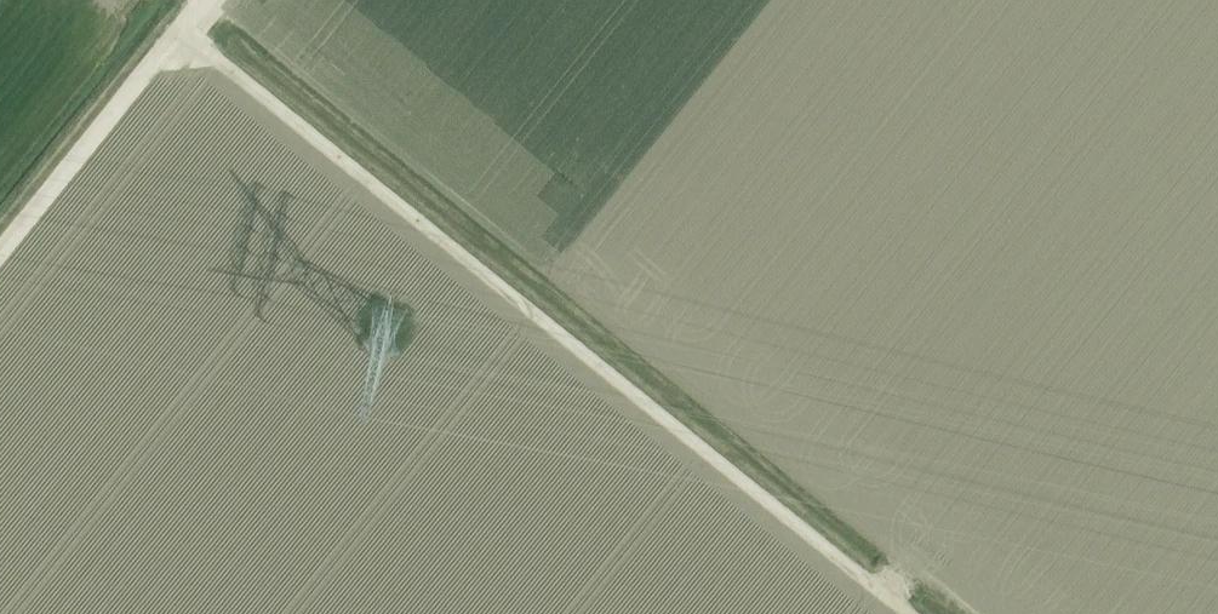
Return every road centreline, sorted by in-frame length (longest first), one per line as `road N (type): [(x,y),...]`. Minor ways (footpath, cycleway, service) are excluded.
road 1 (track): [(205,0),(0,254)]

